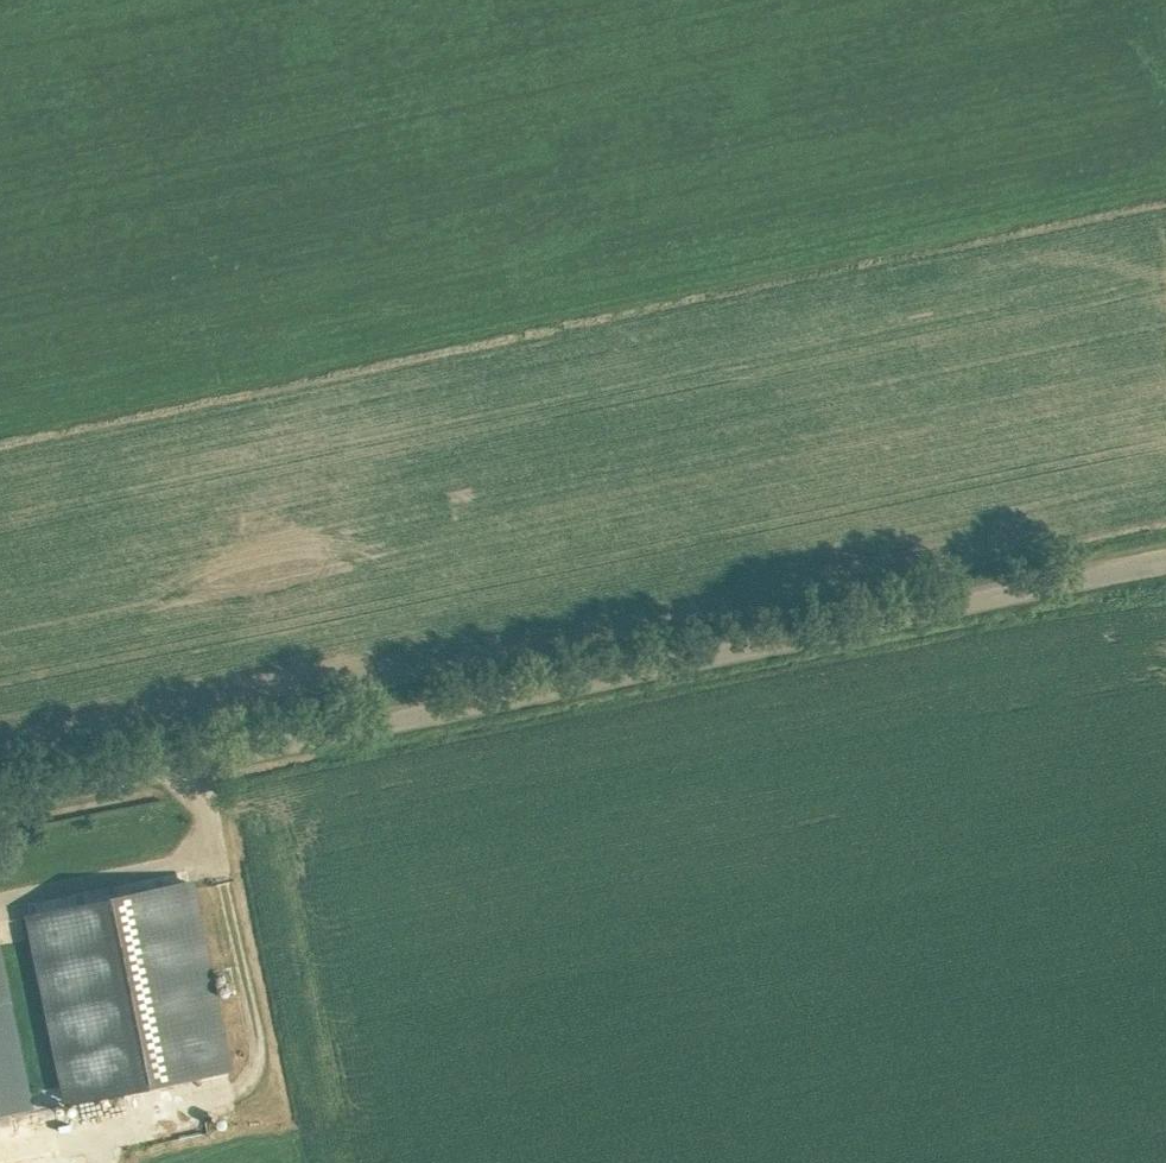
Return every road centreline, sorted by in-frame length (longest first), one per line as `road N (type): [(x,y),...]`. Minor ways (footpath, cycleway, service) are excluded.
road 1 (unclassified): [(0,802),(1165,564)]

